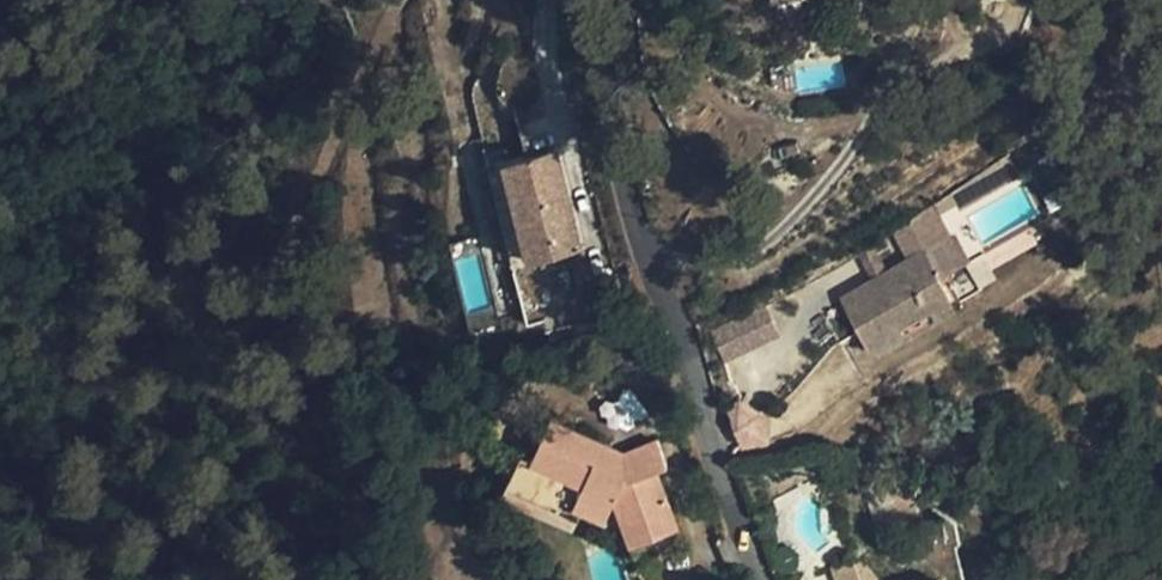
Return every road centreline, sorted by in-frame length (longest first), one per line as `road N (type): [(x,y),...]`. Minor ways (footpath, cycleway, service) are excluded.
road 1 (residential): [(582,0),(626,183),(709,444),(762,579)]

